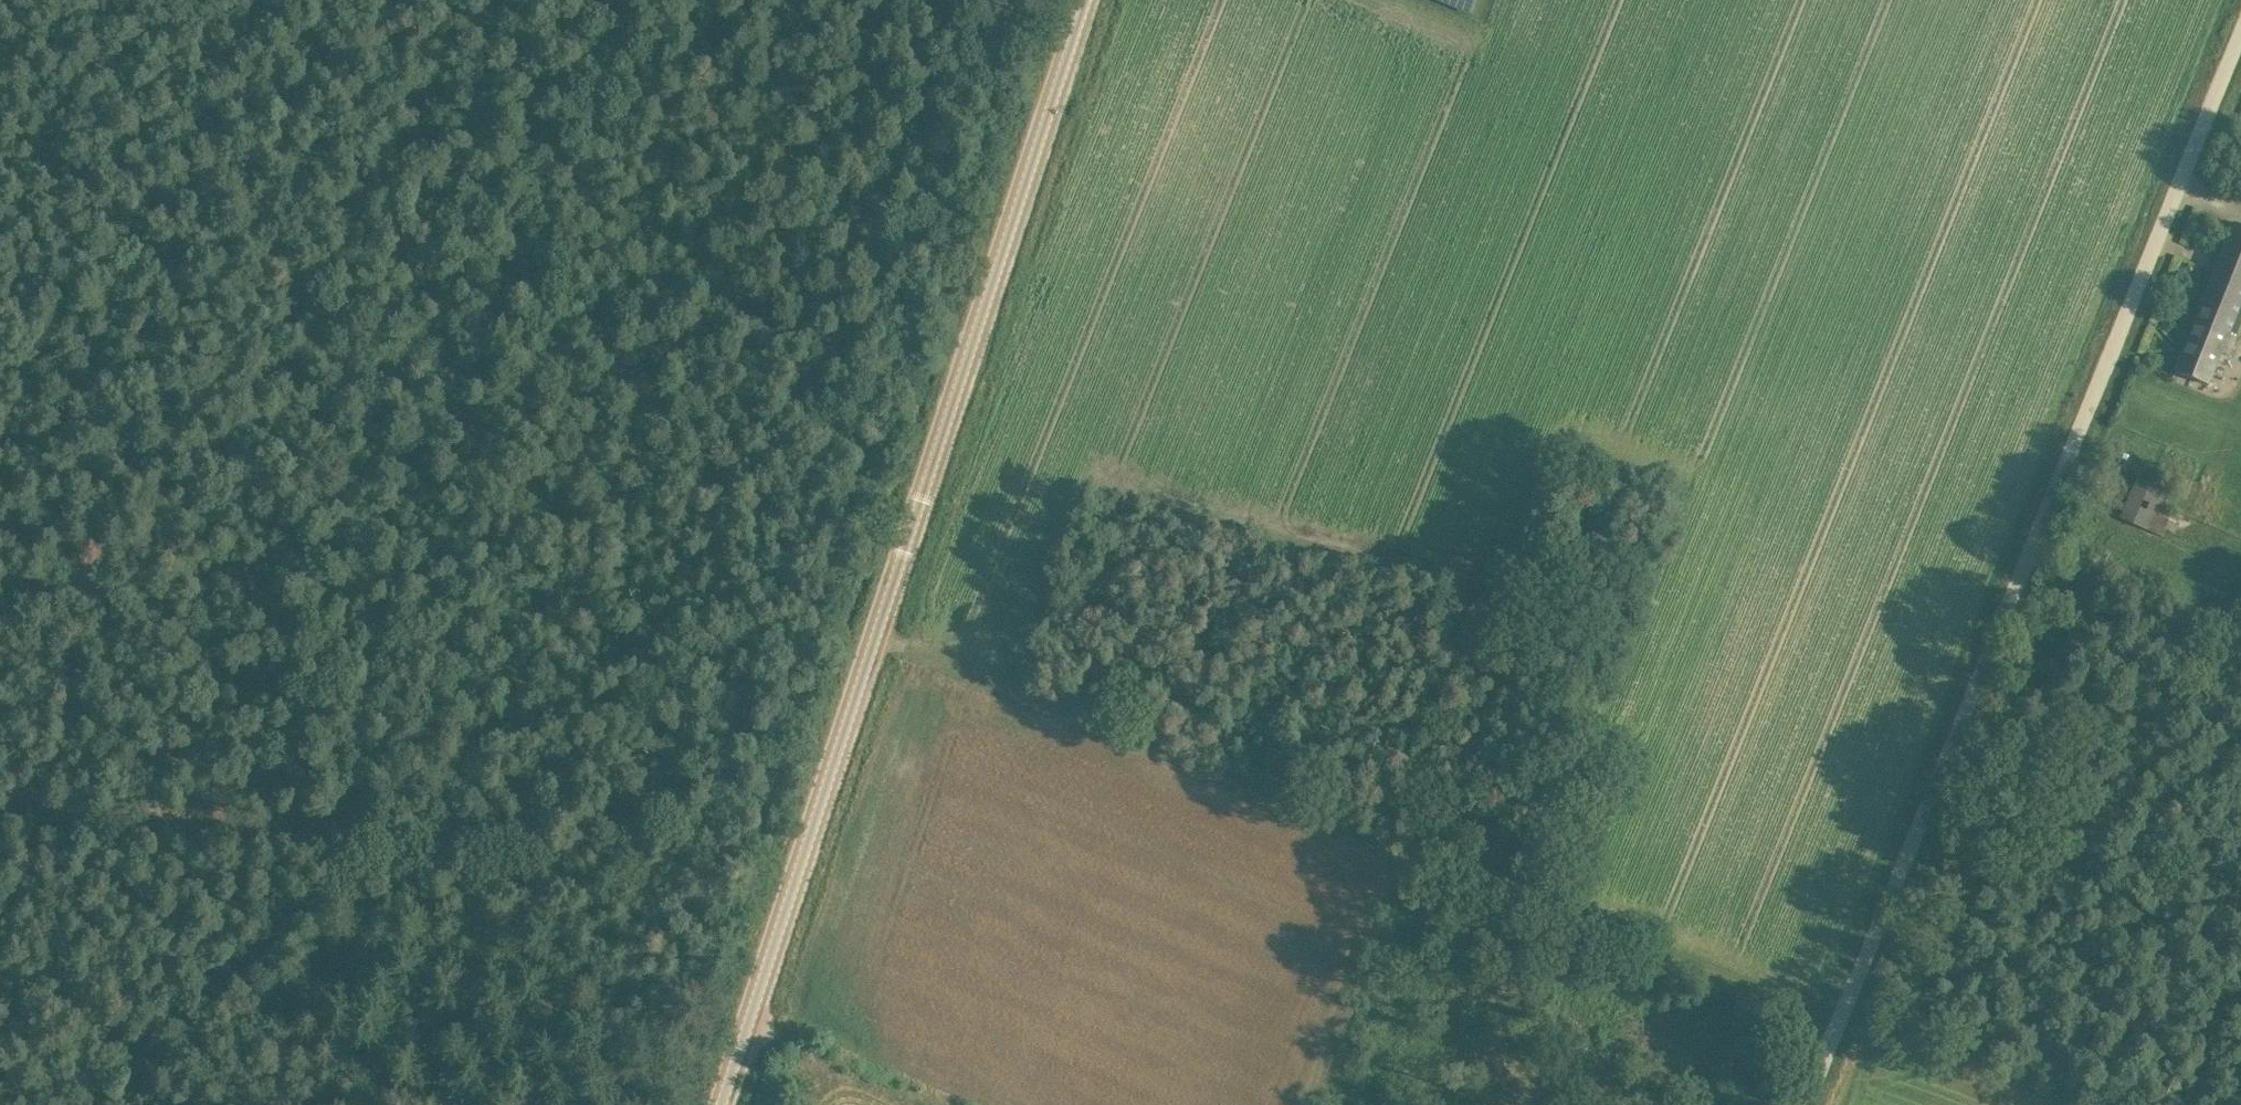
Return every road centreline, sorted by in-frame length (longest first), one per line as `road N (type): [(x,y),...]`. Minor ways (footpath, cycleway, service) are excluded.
road 1 (tertiary): [(722,1104),(1087,0)]
road 2 (unclassified): [(1813,1104),(2240,55)]
road 3 (track): [(877,633),(1437,864),(1848,1019)]
road 4 (track): [(374,829),(806,853)]
road 5 (track): [(0,812),(43,807),(374,829)]
road 6 (track): [(374,829),(285,1104)]

